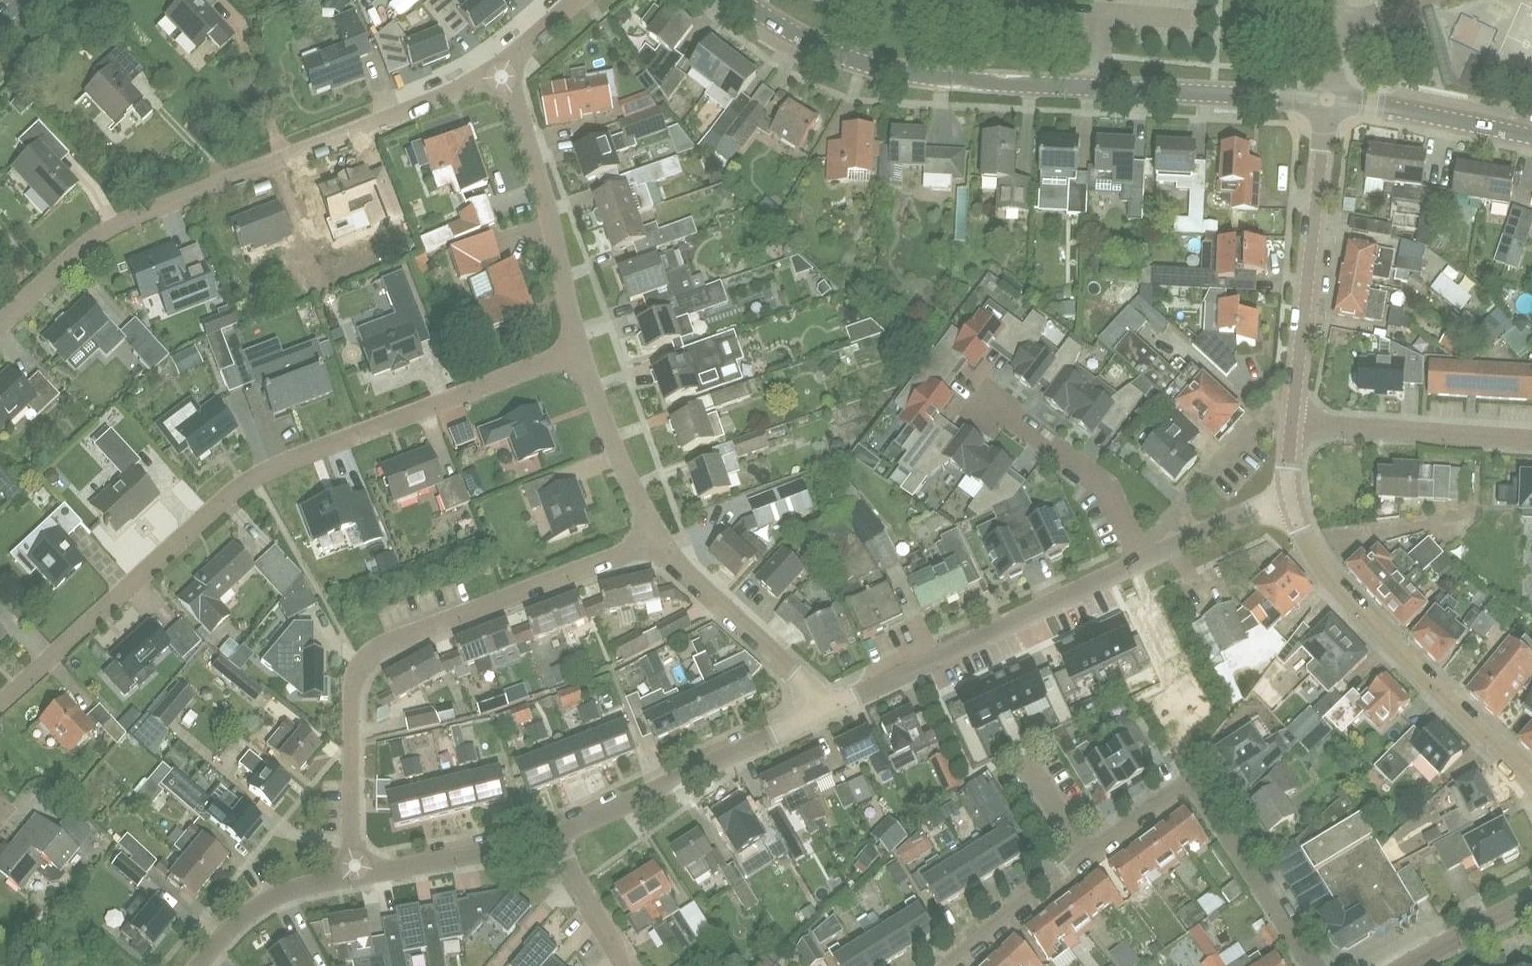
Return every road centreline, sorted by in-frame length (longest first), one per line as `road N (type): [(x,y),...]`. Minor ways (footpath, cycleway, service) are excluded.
road 1 (residential): [(581,348),(238,487),(0,705)]
road 2 (tertiary): [(1328,99),(909,74),(835,53),(743,0)]
road 3 (residential): [(0,323),(70,258),(138,214),(472,86),(503,65)]
road 4 (residential): [(354,877),(354,684),(365,659),(658,543)]
road 5 (residential): [(1292,503),(1327,576),(1531,784)]
road 6 (residential): [(819,713),(1141,562)]
road 7 (residential): [(1086,854),(1174,793),(1197,790),(1311,965)]
road 8 (residential): [(1328,99),(1292,422)]
road 9 (residential): [(581,348),(503,65)]
road 10 (residential): [(560,835),(819,713)]
road 11 (residential): [(1531,439),(1292,422)]
road 12 (residential): [(819,713),(807,686),(658,543)]
road 13 (residential): [(984,400),(1107,489),(1141,562)]
road 14 (residential): [(354,877),(560,835)]
road 15 (residential): [(658,543),(608,436),(581,348)]
road 16 (tertiary): [(1531,137),(1328,99)]
road 17 (residential): [(199,965),(263,904),(354,877)]
road 18 (residential): [(947,965),(1086,854)]
road 19 (residential): [(1141,562),(1292,503)]
road 20 (residential): [(627,965),(560,835)]
road 21 (residential): [(1410,965),(1531,900)]

